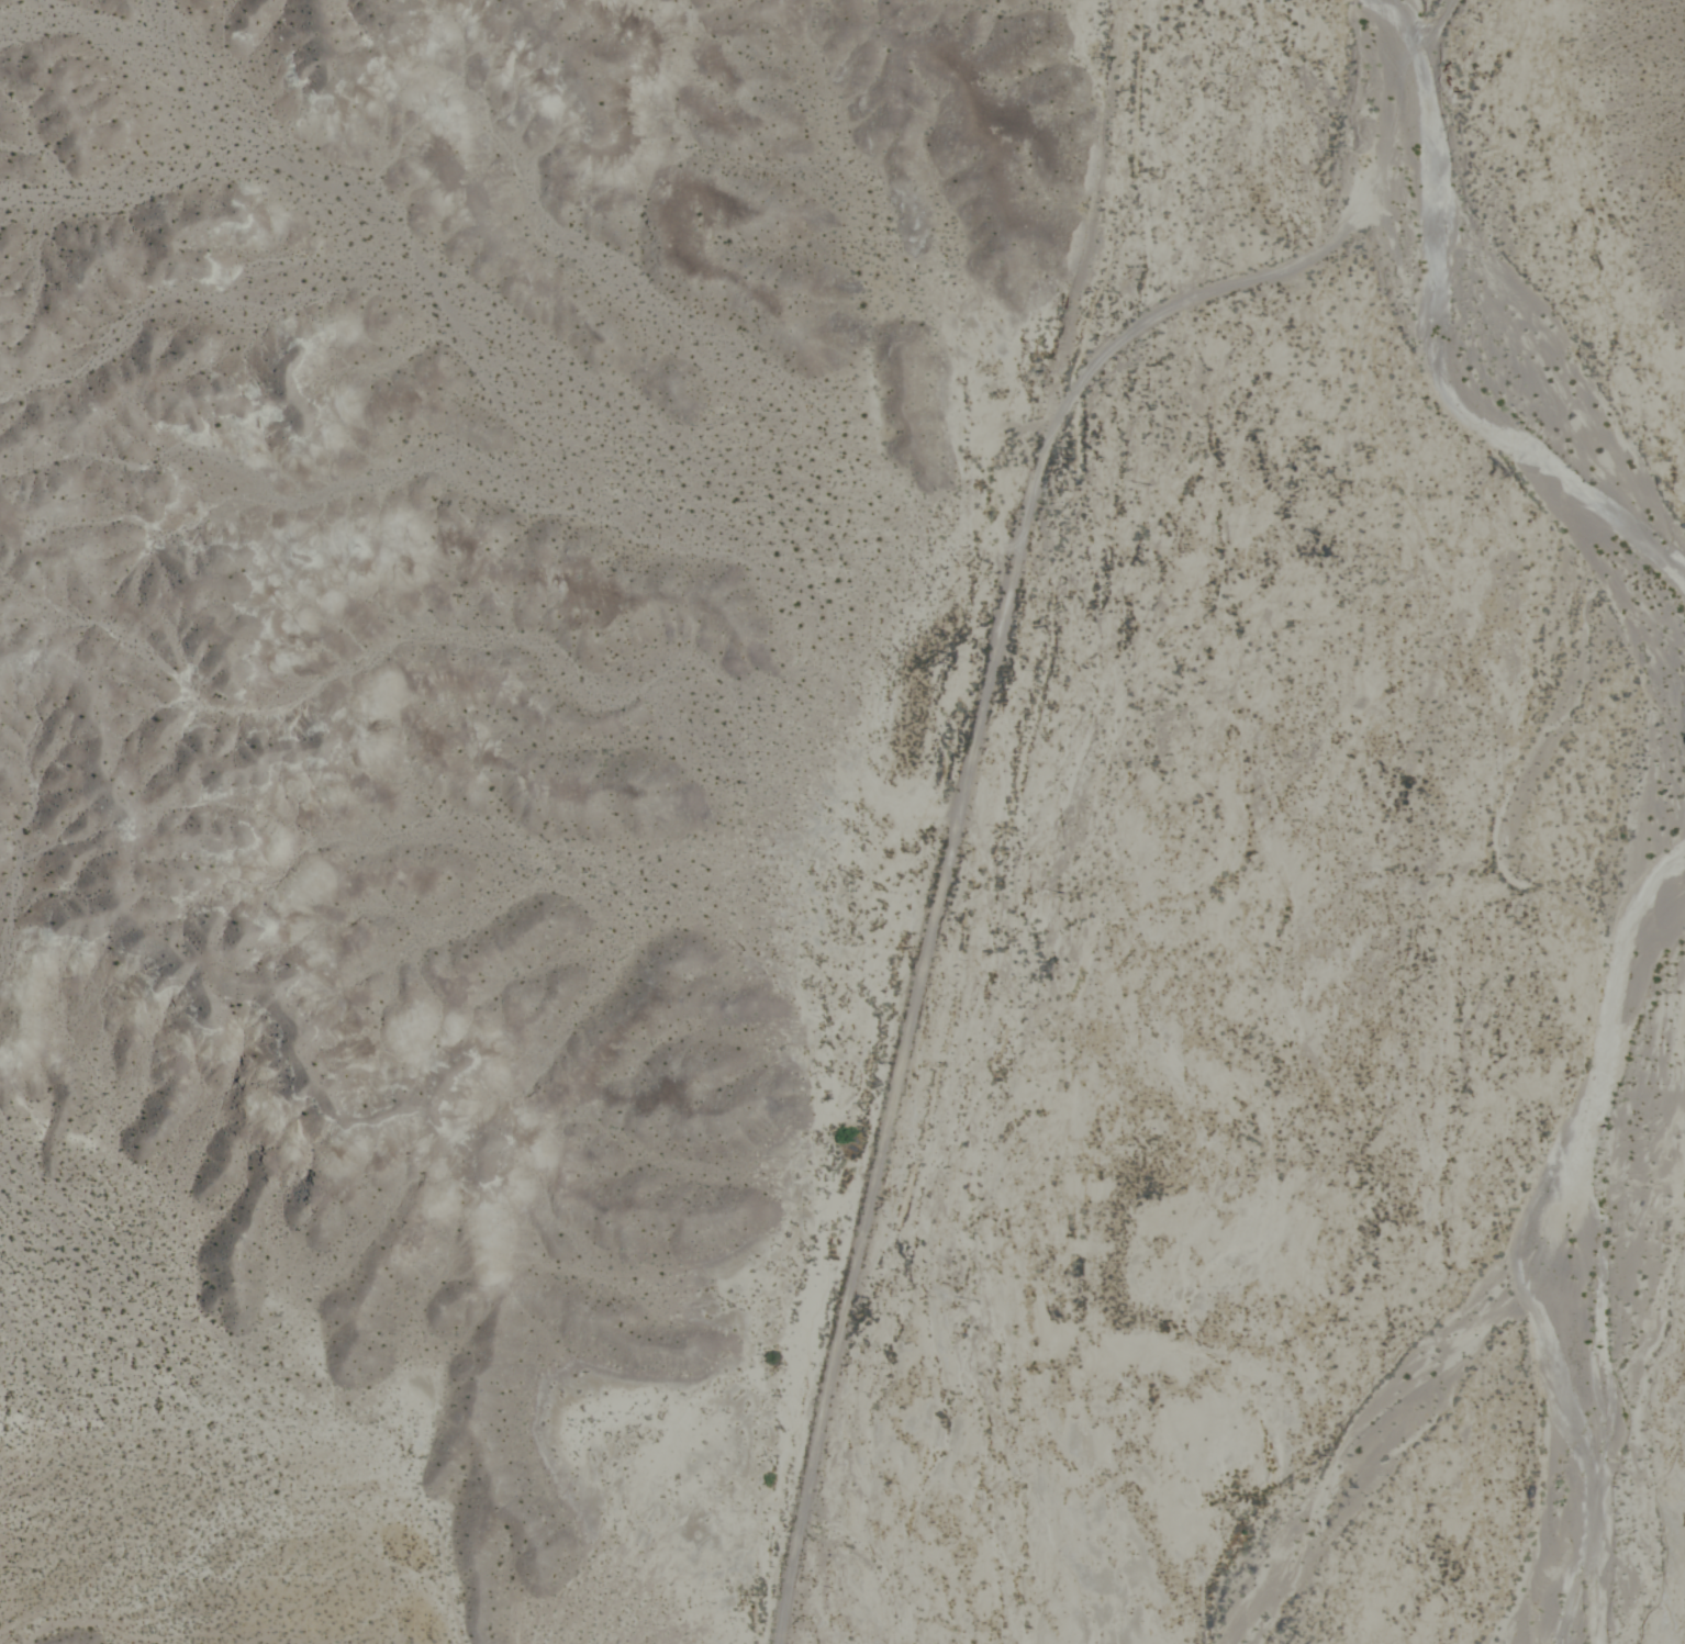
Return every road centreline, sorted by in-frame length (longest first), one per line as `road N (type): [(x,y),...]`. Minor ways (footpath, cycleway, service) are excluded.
road 1 (track): [(777,1643),(833,1342),(1046,440),(1060,407),(1108,345),(1183,299),(1339,244),(1373,192),(1451,0)]

